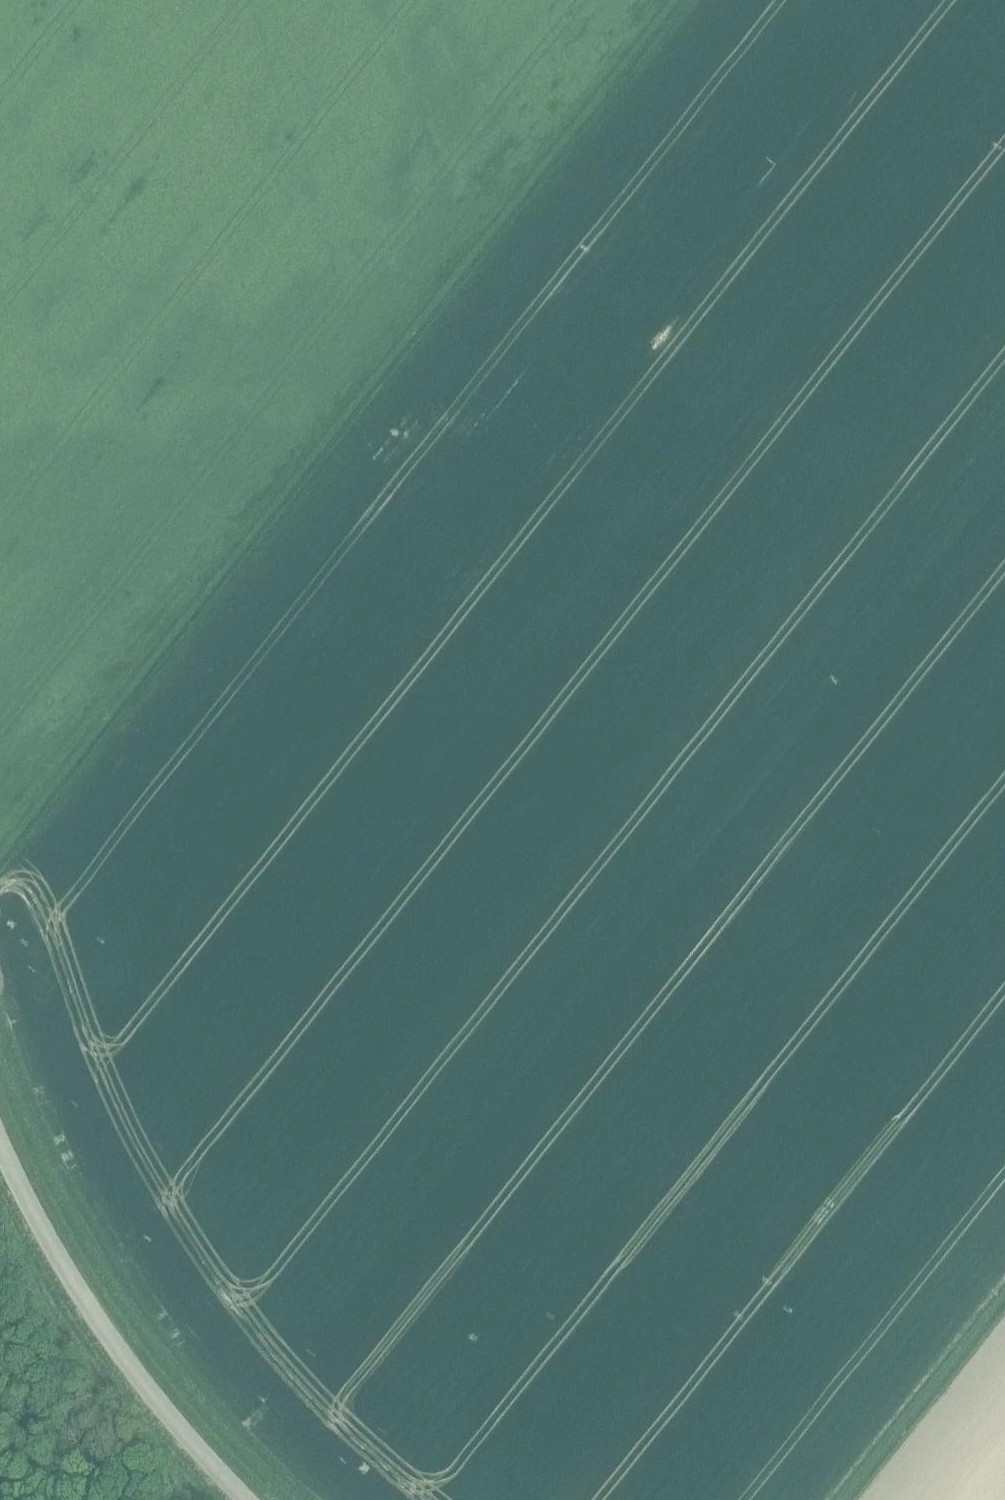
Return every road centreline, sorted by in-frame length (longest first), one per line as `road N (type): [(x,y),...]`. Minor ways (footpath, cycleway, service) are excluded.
road 1 (unclassified): [(233,1499),(191,1464),(65,1300),(0,1177)]

